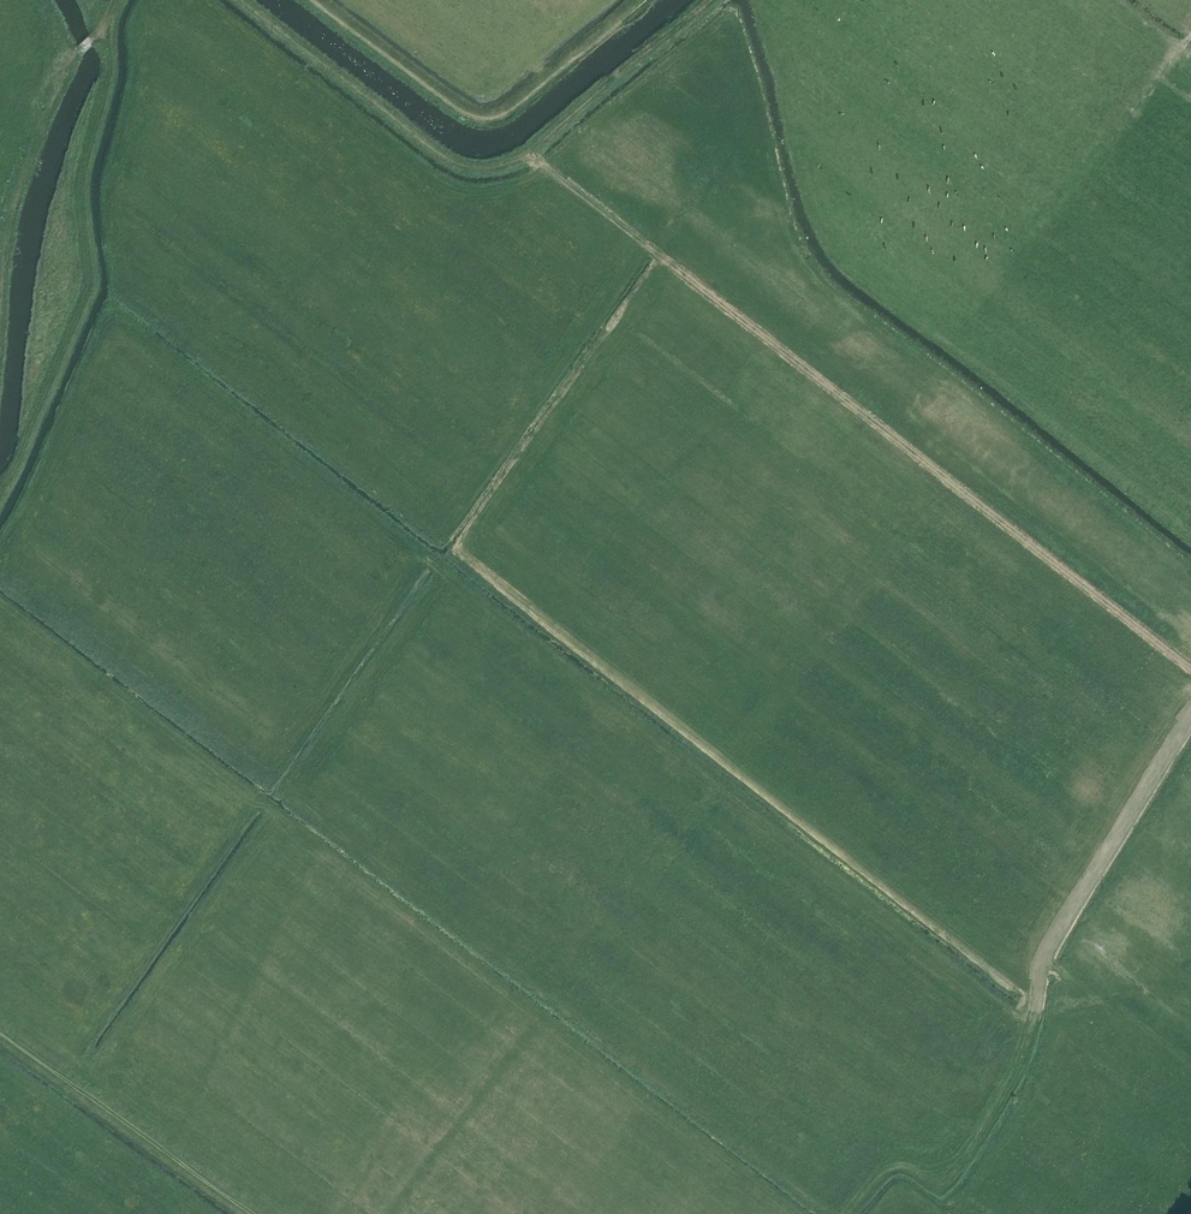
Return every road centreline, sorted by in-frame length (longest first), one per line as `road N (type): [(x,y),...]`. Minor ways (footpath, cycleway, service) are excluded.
road 1 (track): [(847,1213),(898,1166),(948,1187),(1025,1059),(1047,960),(1190,721)]
road 2 (track): [(0,278),(6,218),(68,57),(42,0)]

